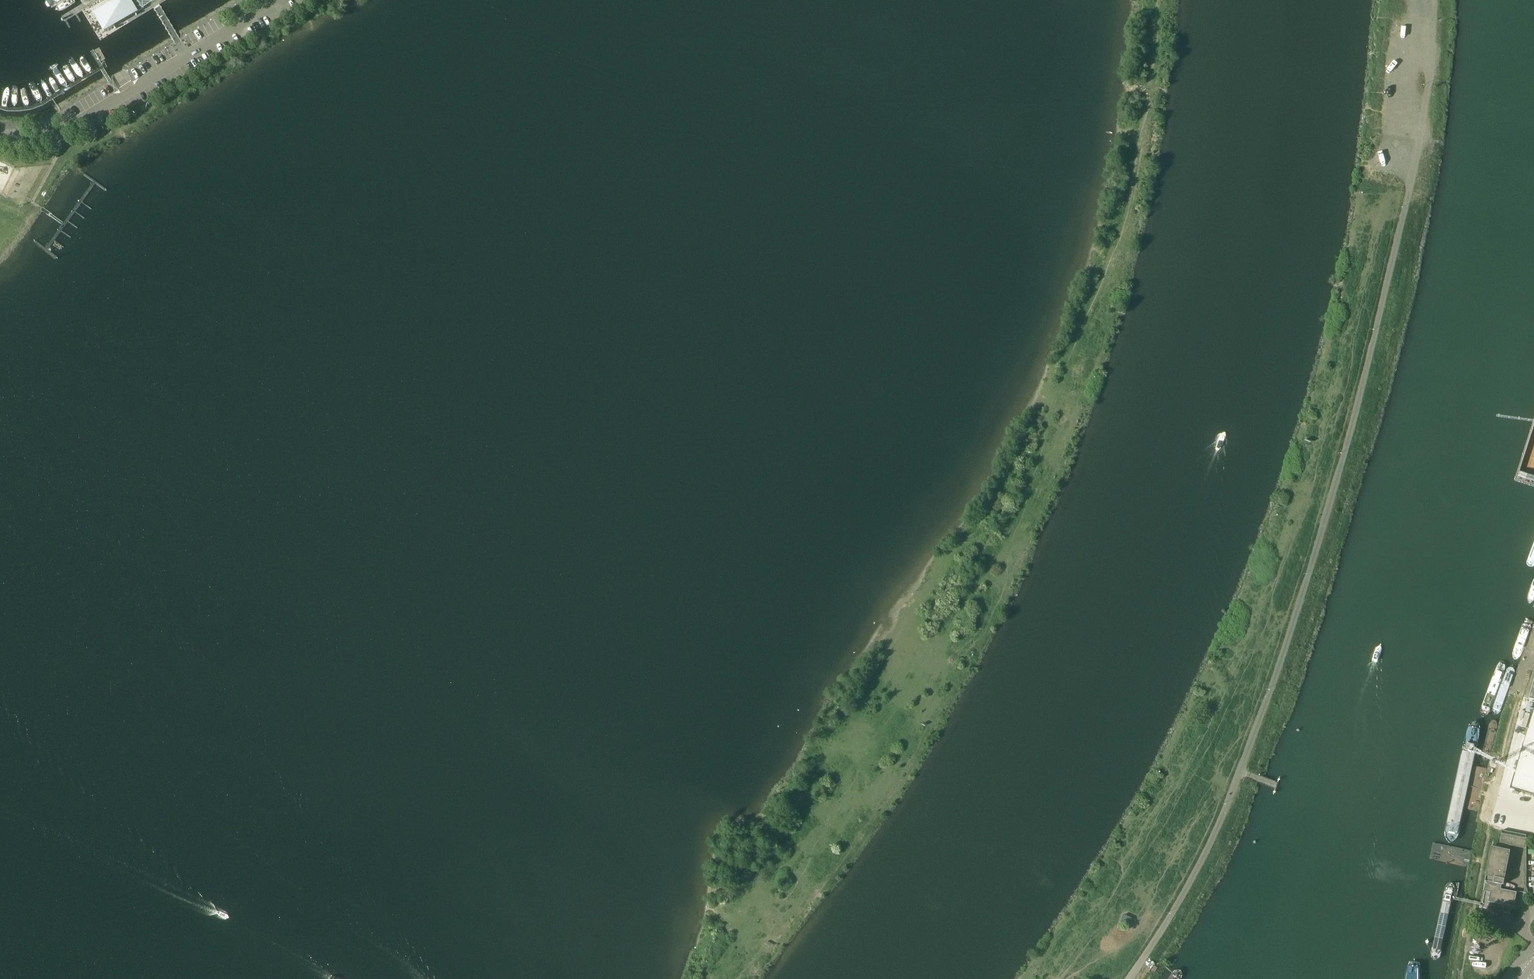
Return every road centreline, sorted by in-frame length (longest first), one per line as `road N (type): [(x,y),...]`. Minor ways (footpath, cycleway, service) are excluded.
road 1 (unclassified): [(1130,978),(1171,916),(1248,752),(1315,529),(1424,96),(1433,0)]

